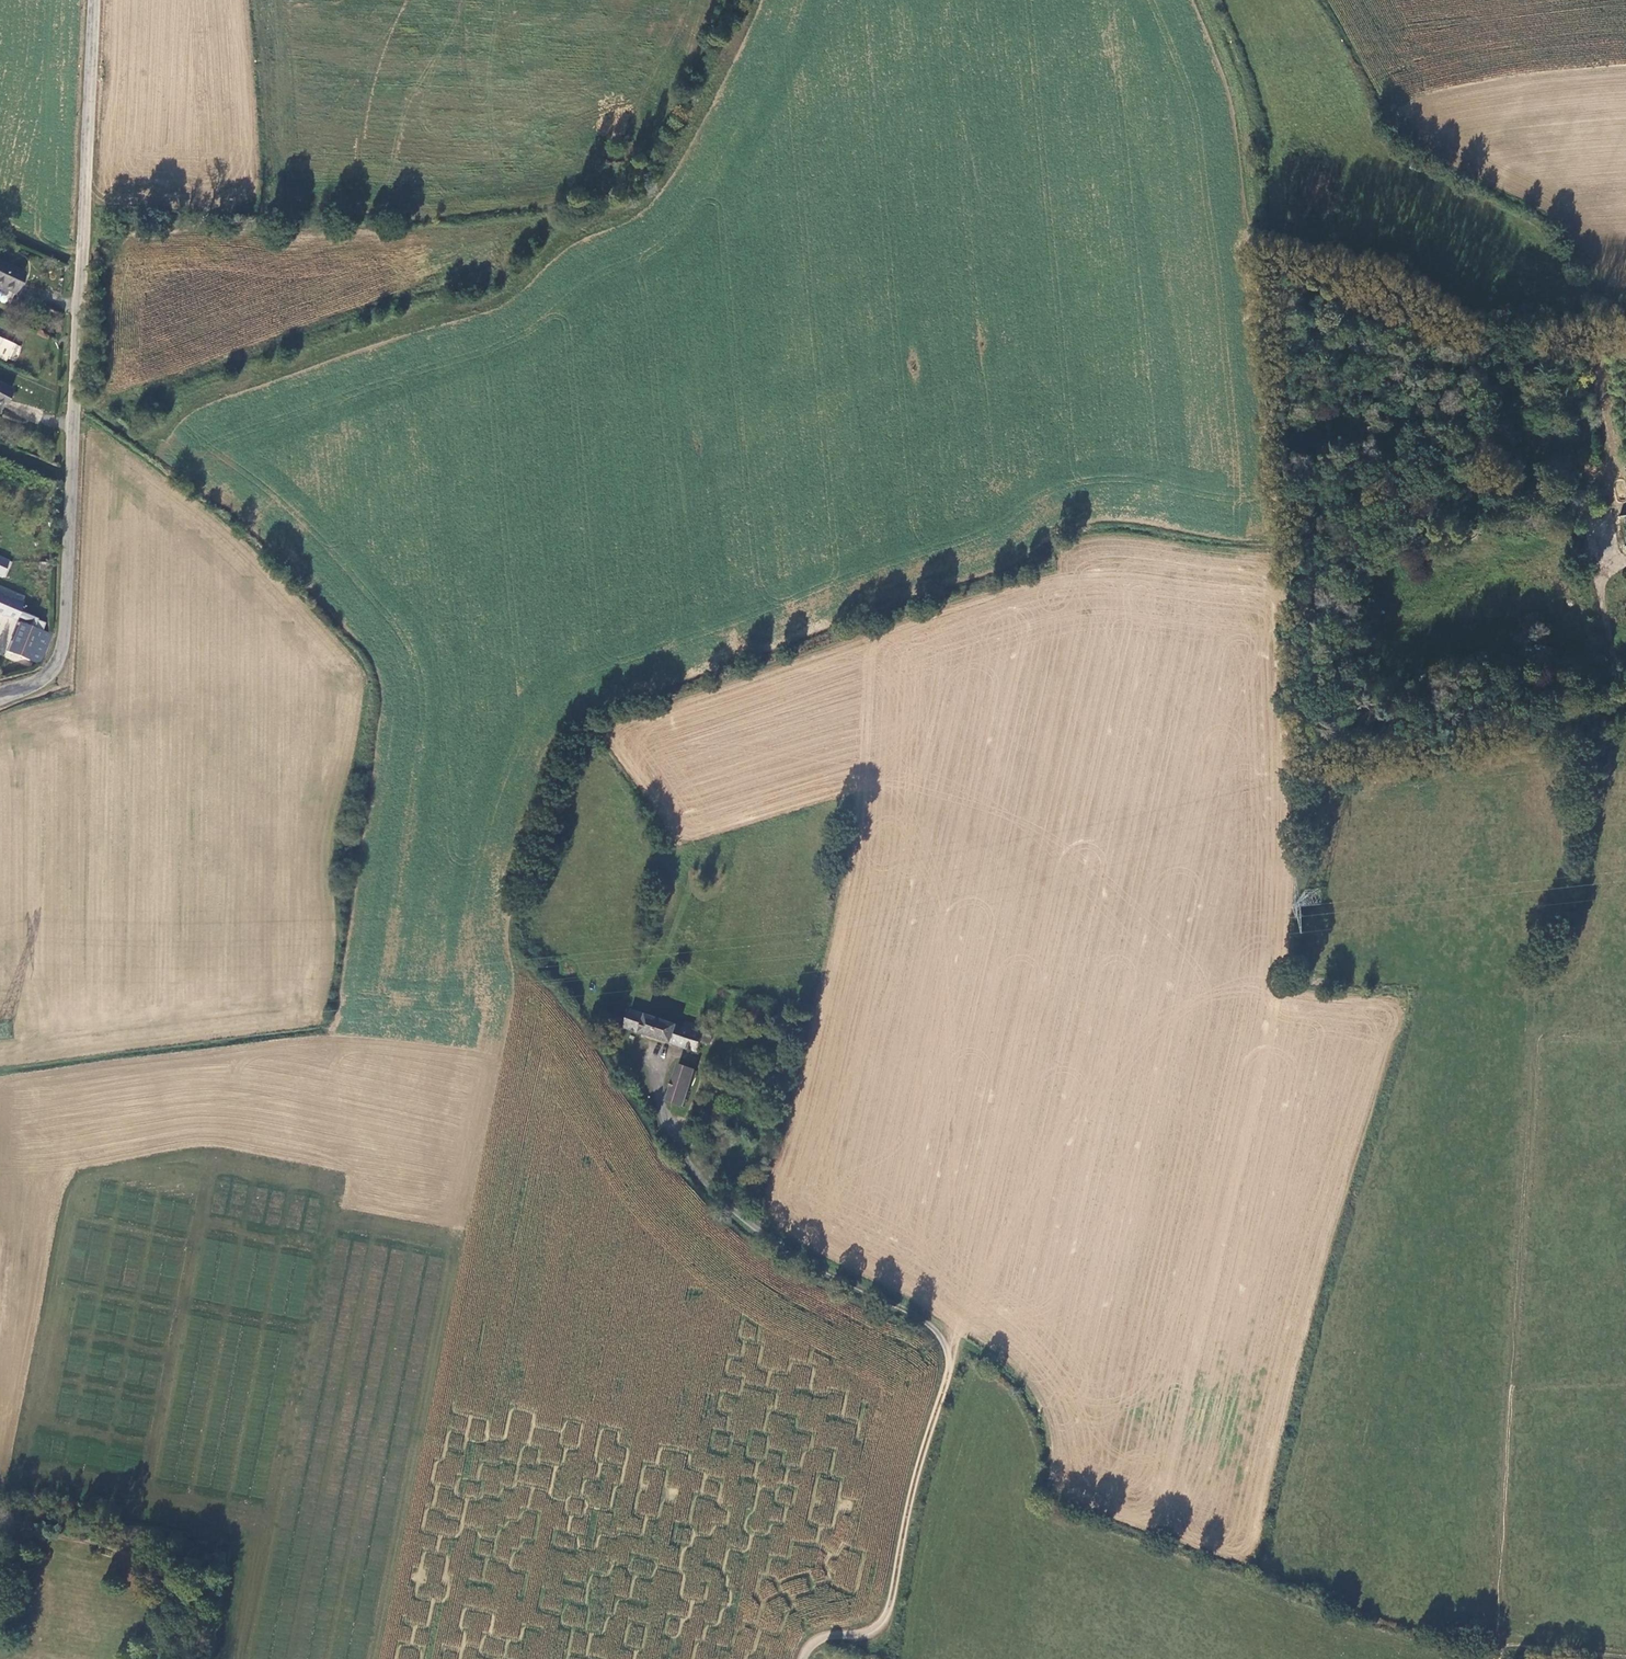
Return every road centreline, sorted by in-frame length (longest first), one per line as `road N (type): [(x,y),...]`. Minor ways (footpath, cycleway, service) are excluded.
road 1 (track): [(647,1097),(687,1160),(750,1225),(926,1322),(947,1352),(945,1385),(910,1496),(884,1621),(868,1634),(813,1641),(803,1658)]
road 2 (unclassified): [(95,0),(65,631),(47,676),(0,695)]

